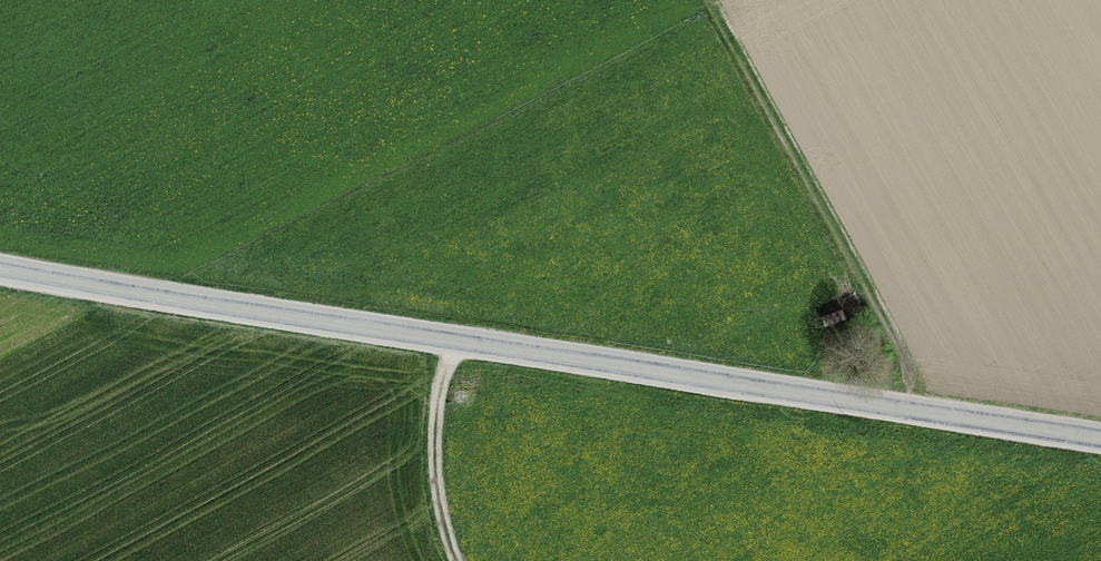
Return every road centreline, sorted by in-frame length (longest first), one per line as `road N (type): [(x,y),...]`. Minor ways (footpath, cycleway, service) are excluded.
road 1 (unclassified): [(1100,437),(0,262)]
road 2 (track): [(912,408),(694,0)]
road 3 (track): [(480,342),(441,383),(429,493),(452,560)]

